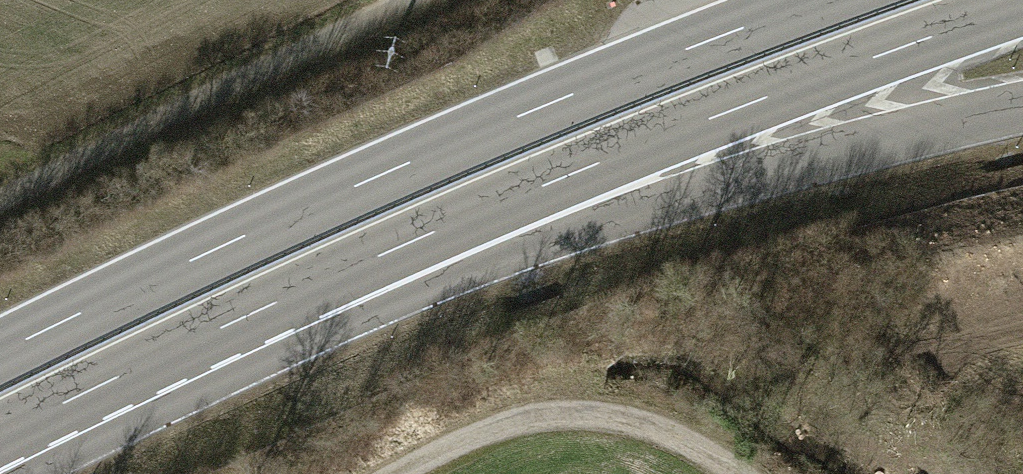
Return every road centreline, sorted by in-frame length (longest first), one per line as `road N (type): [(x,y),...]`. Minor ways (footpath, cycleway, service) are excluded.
road 1 (trunk): [(818,0),(381,175),(0,352)]
road 2 (trunk): [(325,281),(724,113),(1022,6)]
road 3 (trunk): [(325,281),(1022,105)]
road 4 (track): [(0,203),(406,0)]
road 5 (trunk): [(0,435),(325,281)]
road 6 (track): [(731,473),(692,447),(623,420),(552,415),(479,435),(401,473)]

